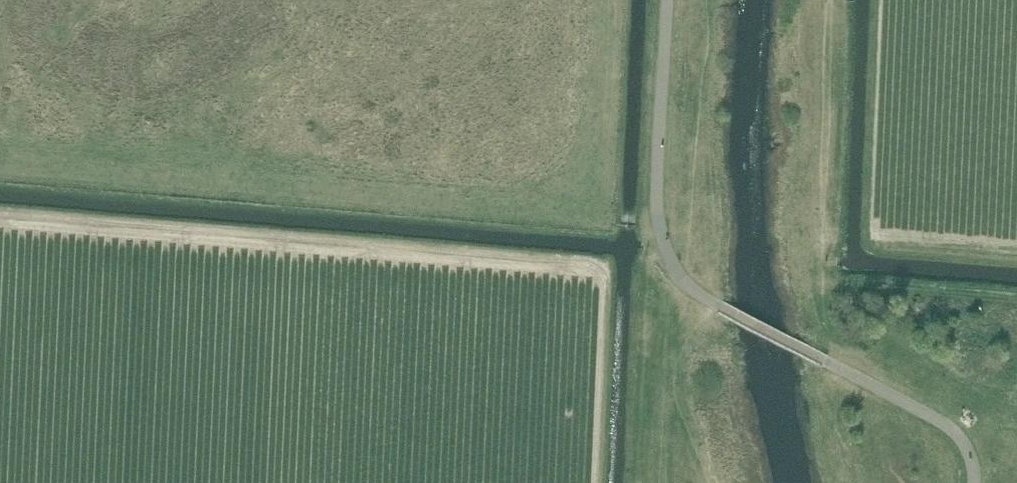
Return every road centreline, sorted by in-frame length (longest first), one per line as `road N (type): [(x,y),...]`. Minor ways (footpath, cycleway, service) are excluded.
road 1 (track): [(592,214),(0,165)]
road 2 (track): [(533,261),(0,216)]
road 3 (track): [(1016,253),(883,242)]

